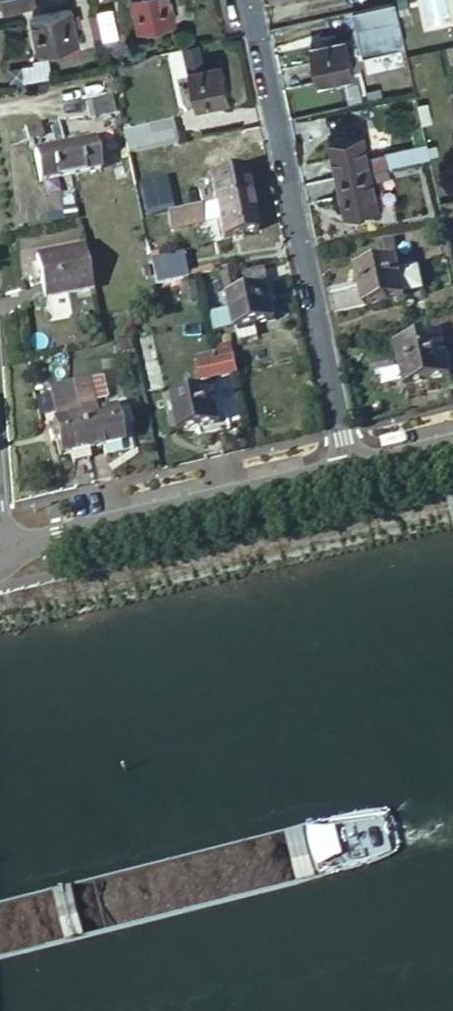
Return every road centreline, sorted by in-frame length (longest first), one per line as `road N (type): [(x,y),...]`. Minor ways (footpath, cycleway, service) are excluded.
road 1 (residential): [(345,467),(247,0)]
road 2 (residential): [(0,546),(345,467)]

